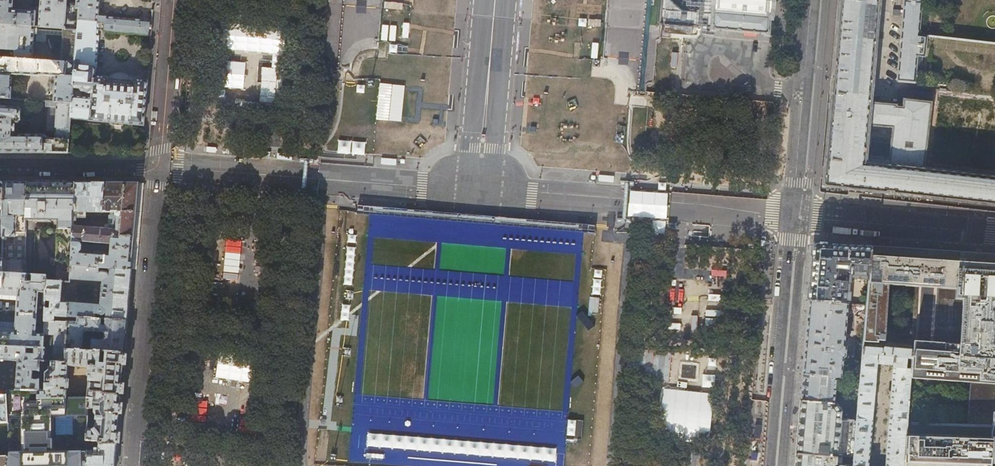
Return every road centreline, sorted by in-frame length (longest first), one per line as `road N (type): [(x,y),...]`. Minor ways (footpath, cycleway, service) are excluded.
road 1 (residential): [(479,191),(159,169)]
road 2 (residential): [(792,215),(479,191)]
road 3 (residential): [(159,169),(134,465)]
road 4 (secondary): [(455,465),(479,191)]
road 5 (tertiary): [(770,465),(792,215)]
road 6 (tertiary): [(792,215),(811,0)]
road 7 (residential): [(994,234),(792,215)]
road 8 (secondary): [(479,191),(495,0)]
road 9 (residential): [(173,0),(159,169)]
road 10 (residential): [(159,169),(0,168)]

